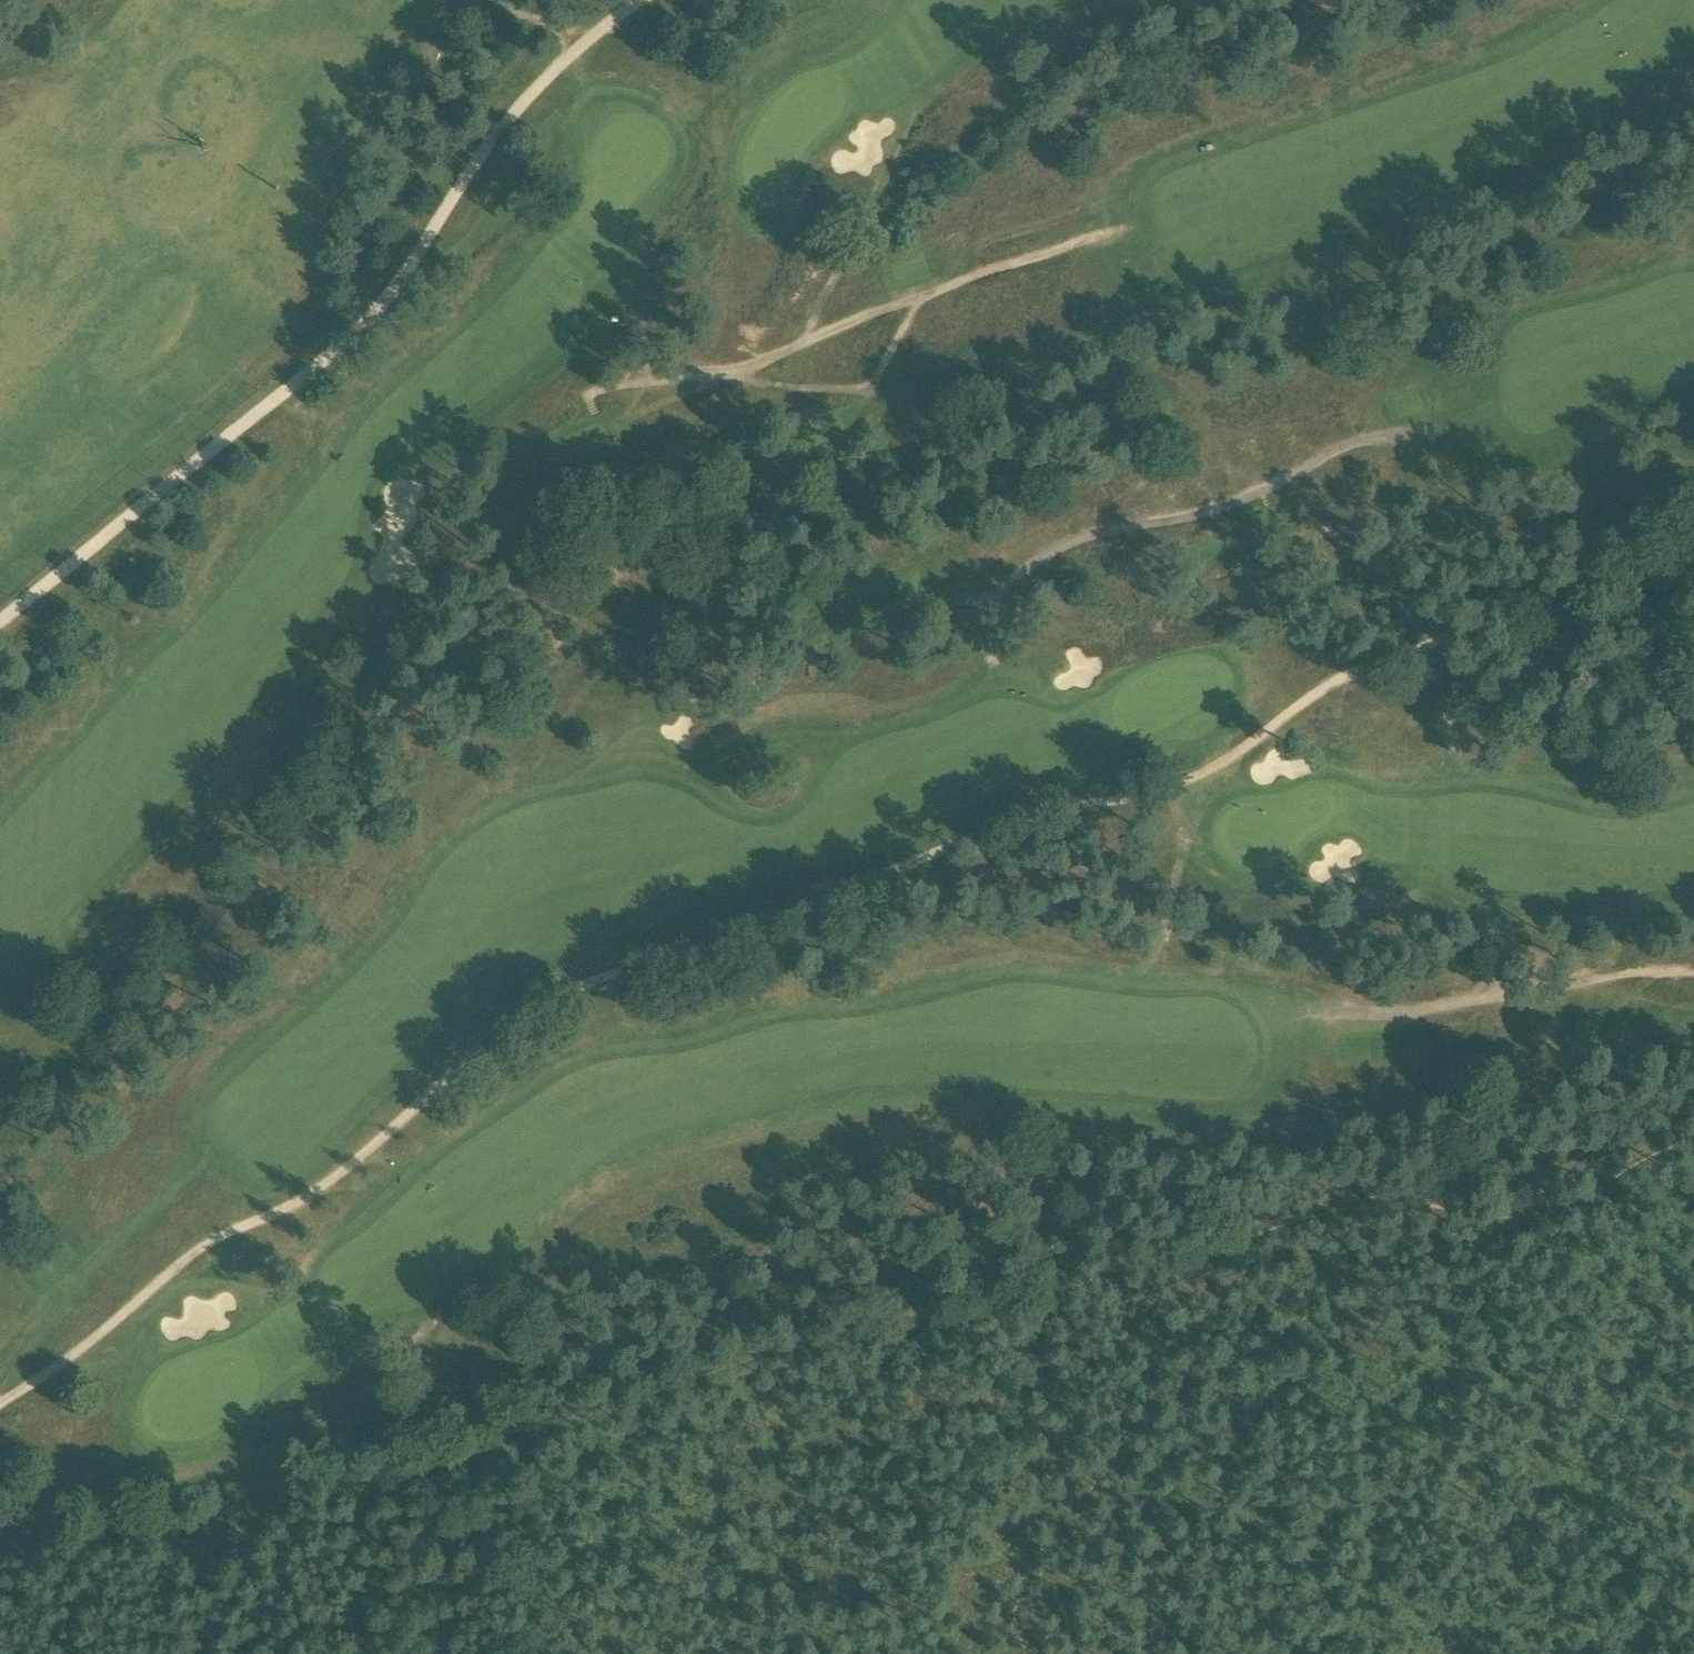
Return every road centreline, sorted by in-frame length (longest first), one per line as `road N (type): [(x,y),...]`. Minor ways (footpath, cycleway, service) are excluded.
road 1 (track): [(533,1653),(525,1438),(558,1409),(842,1335),(986,1309),(1348,1209),(1547,1213),(1693,1137)]
road 2 (track): [(0,622),(353,337),(526,97),(642,0)]

